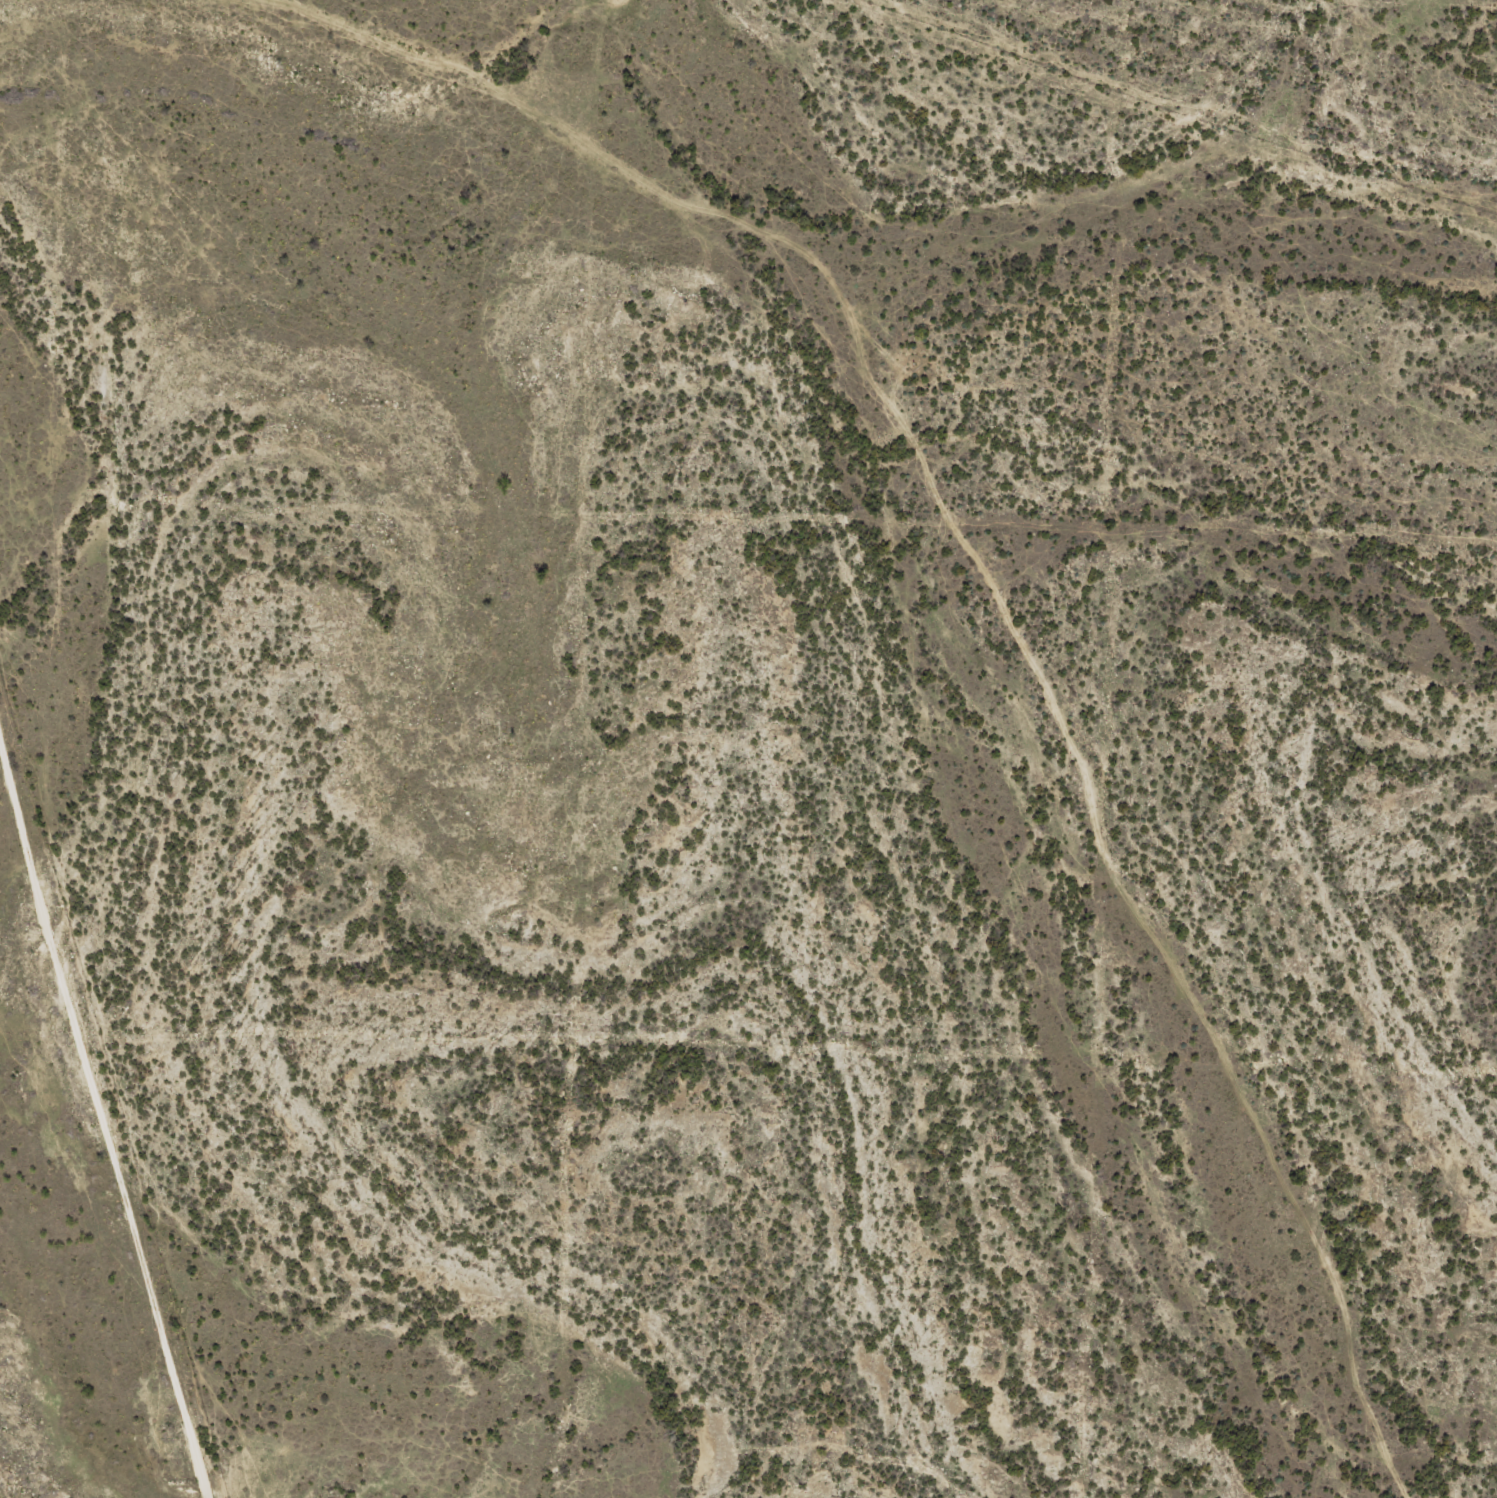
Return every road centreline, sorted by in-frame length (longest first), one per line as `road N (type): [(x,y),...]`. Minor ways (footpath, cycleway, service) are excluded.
road 1 (track): [(271,0),(601,152),(646,193),(776,248),(872,313),(1092,741),(1132,872),(1208,988),(1293,1219),(1421,1497)]
road 2 (track): [(0,771),(40,802),(155,1064),(201,1219),(205,1298),(261,1497)]

